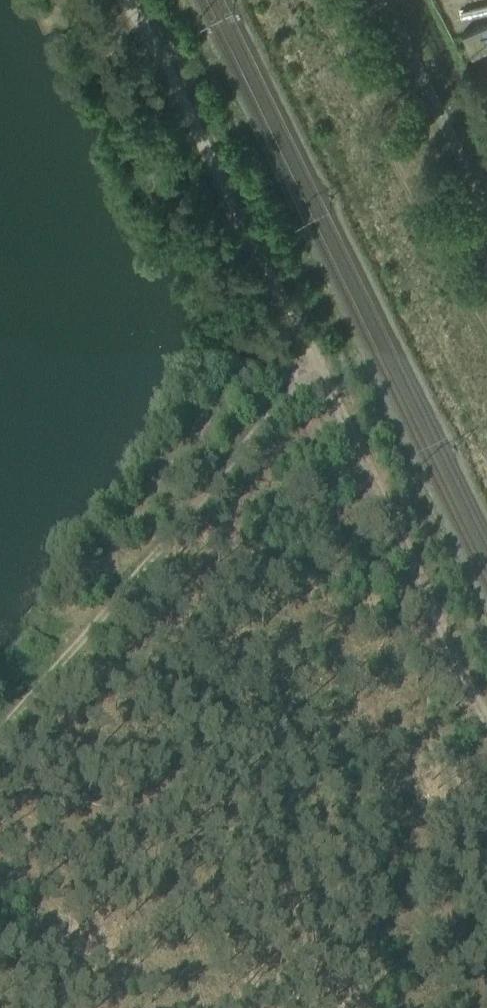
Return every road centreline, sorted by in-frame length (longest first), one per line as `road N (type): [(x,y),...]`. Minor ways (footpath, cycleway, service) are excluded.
road 1 (track): [(486,719),(304,347)]
road 2 (track): [(304,347),(128,0)]

